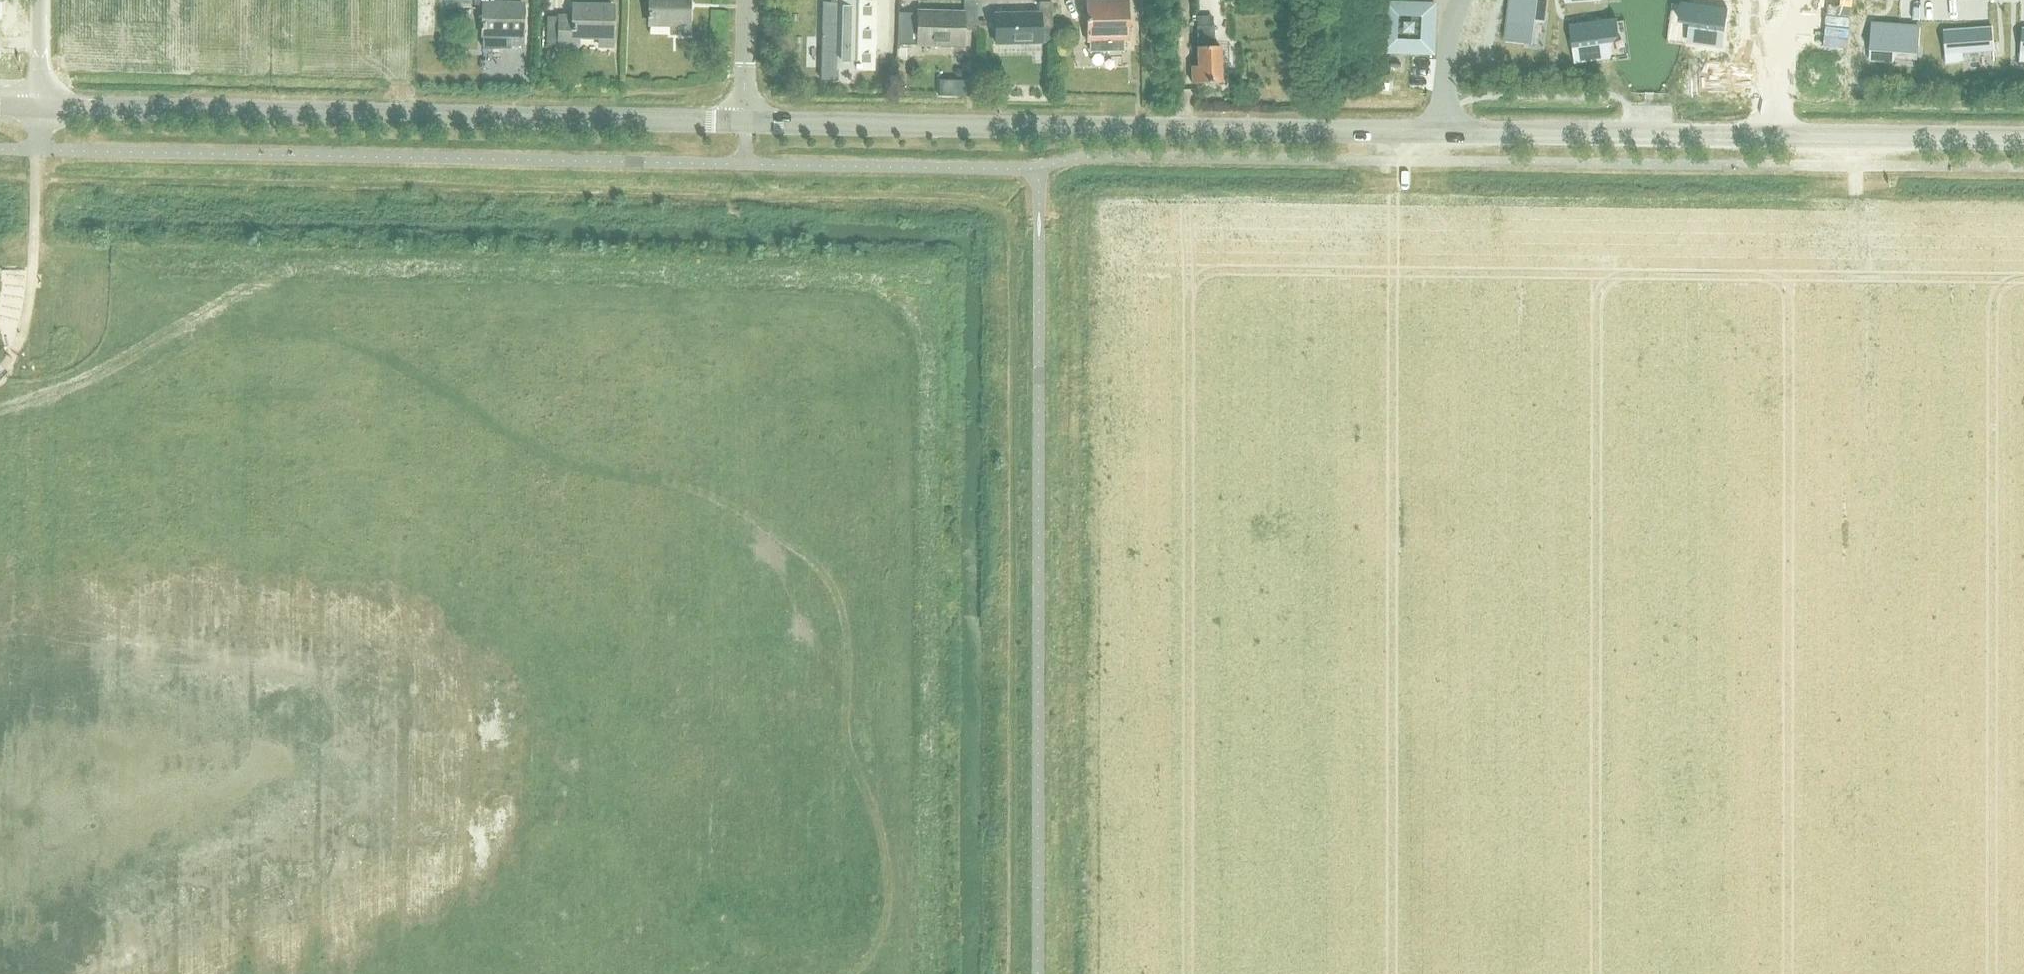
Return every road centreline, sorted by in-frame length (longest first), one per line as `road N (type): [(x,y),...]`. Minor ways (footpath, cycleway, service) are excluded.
road 1 (unclassified): [(743,122),(2023,142)]
road 2 (unclassified): [(40,108),(743,122)]
road 3 (residential): [(743,122),(747,0)]

